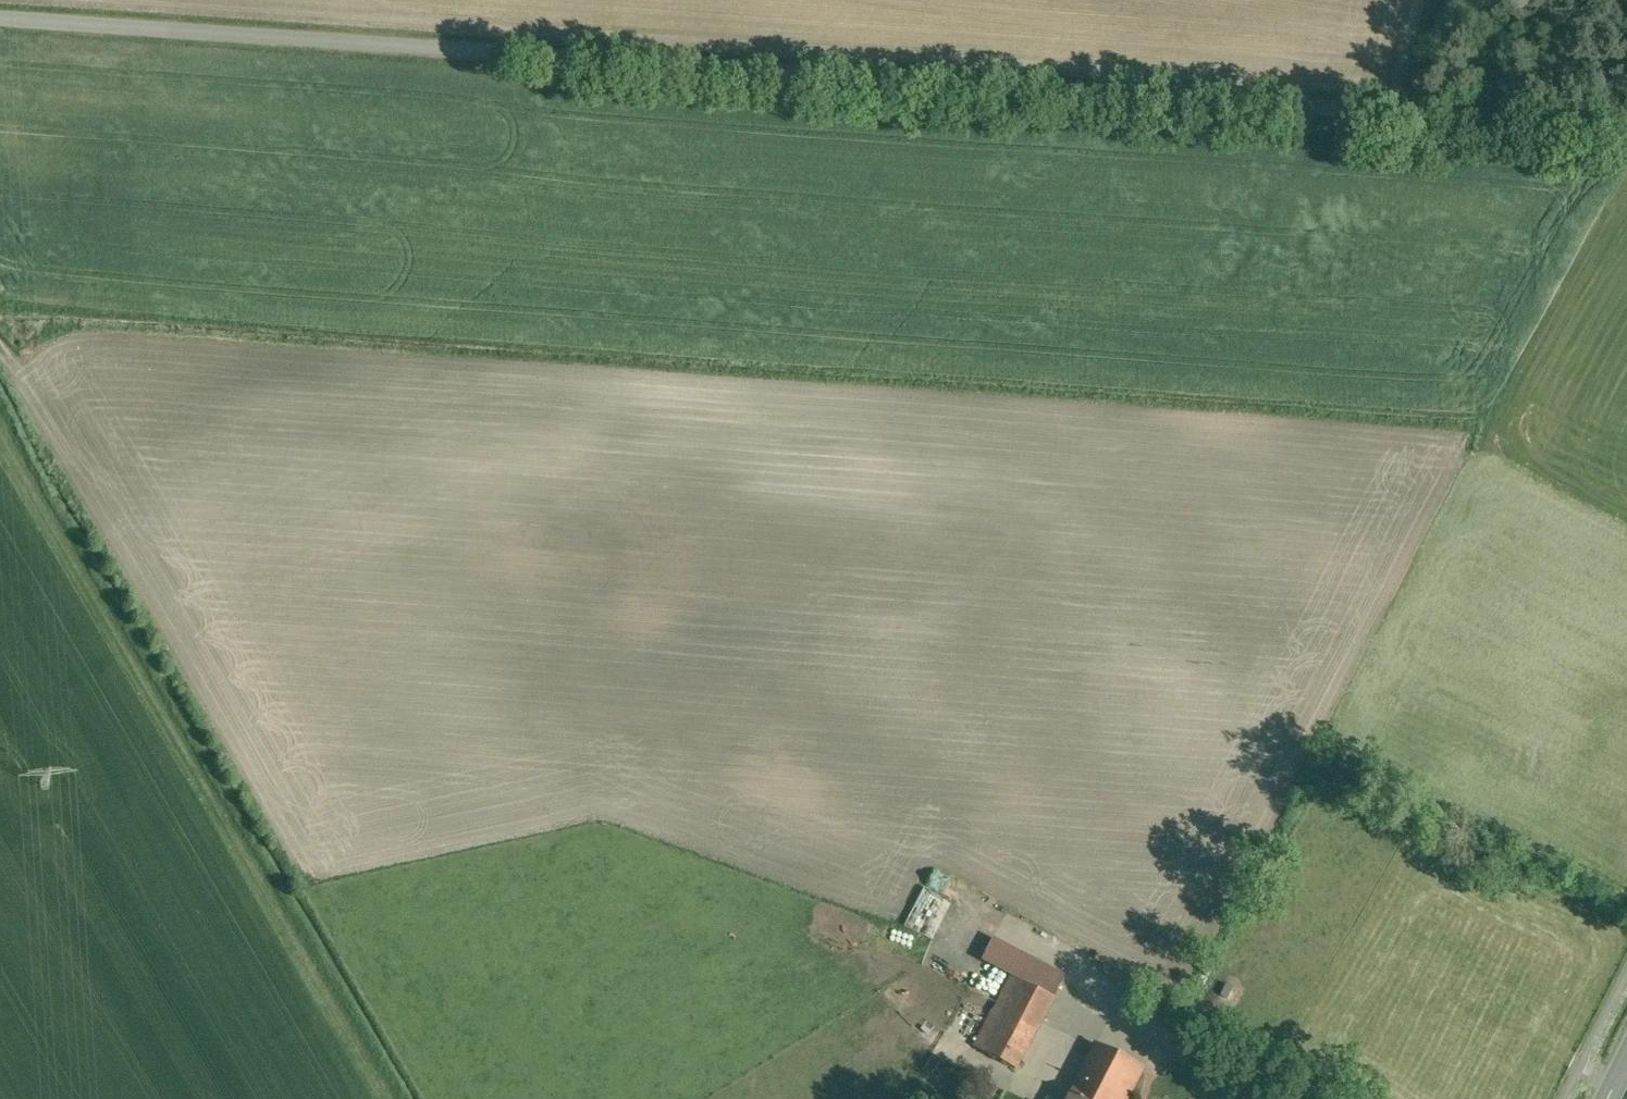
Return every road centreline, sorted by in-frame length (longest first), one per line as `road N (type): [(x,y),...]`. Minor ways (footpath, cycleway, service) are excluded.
road 1 (unclassified): [(1626,130),(0,17)]

